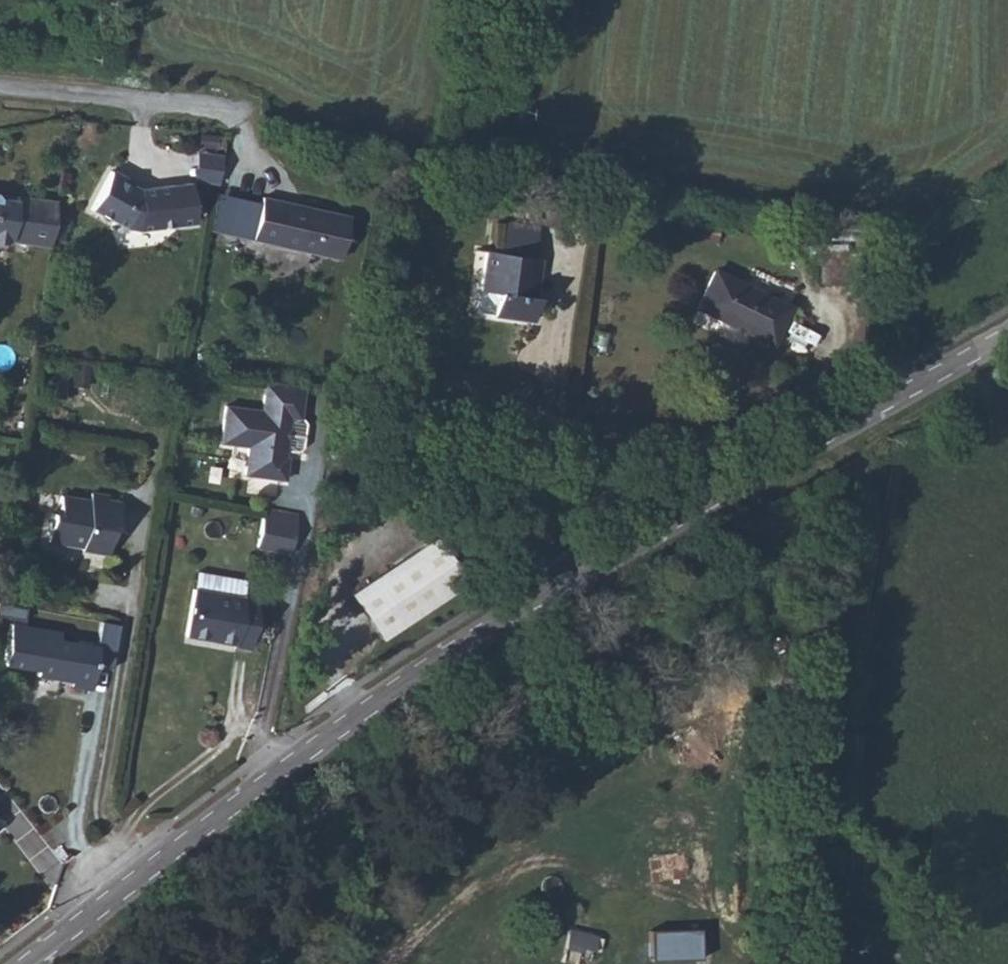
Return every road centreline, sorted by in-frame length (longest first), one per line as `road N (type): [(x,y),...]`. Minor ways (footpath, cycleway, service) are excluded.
road 1 (secondary): [(22,963),(297,756),(613,554),(810,447)]
road 2 (unclassified): [(773,963),(809,634),(810,447)]
road 3 (secondary): [(810,447),(1007,335)]
road 4 (residential): [(224,109),(0,84)]

